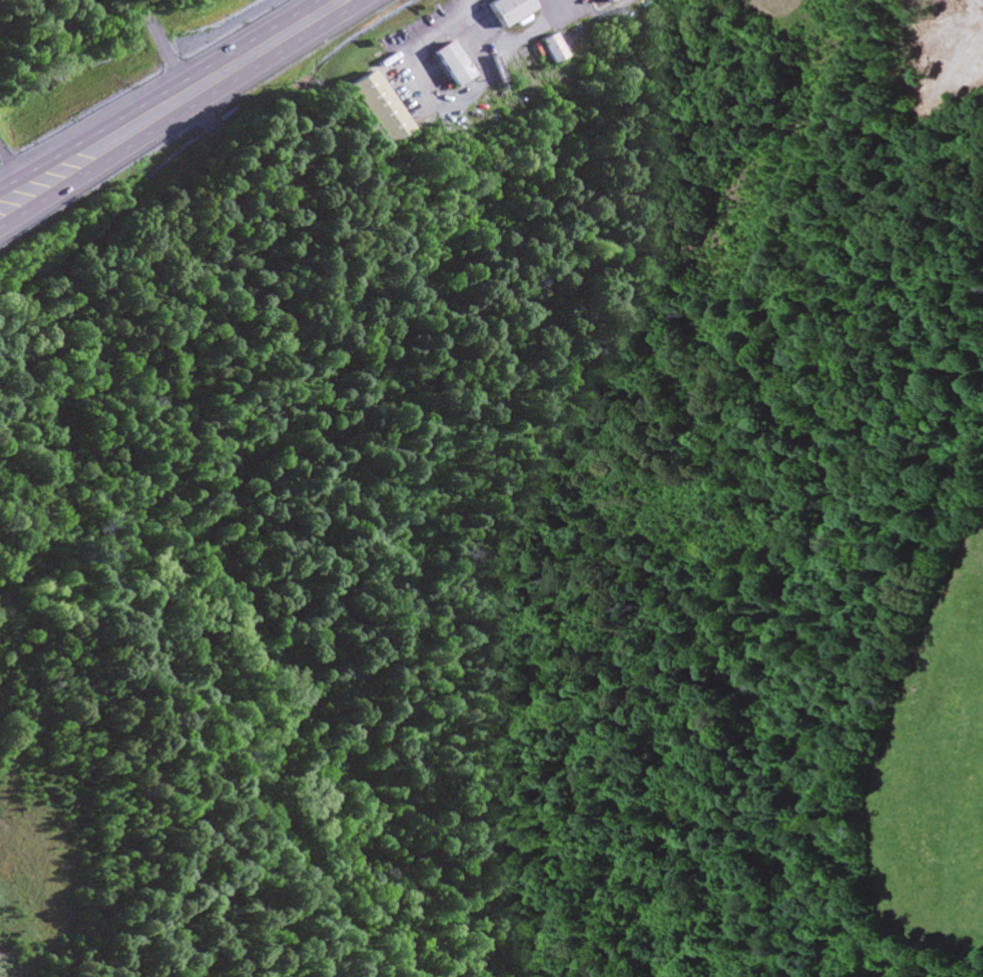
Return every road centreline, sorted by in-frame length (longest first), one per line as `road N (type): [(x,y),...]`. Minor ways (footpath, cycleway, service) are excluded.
road 1 (primary): [(28,211),(346,0)]
road 2 (primary): [(331,0),(0,184)]

